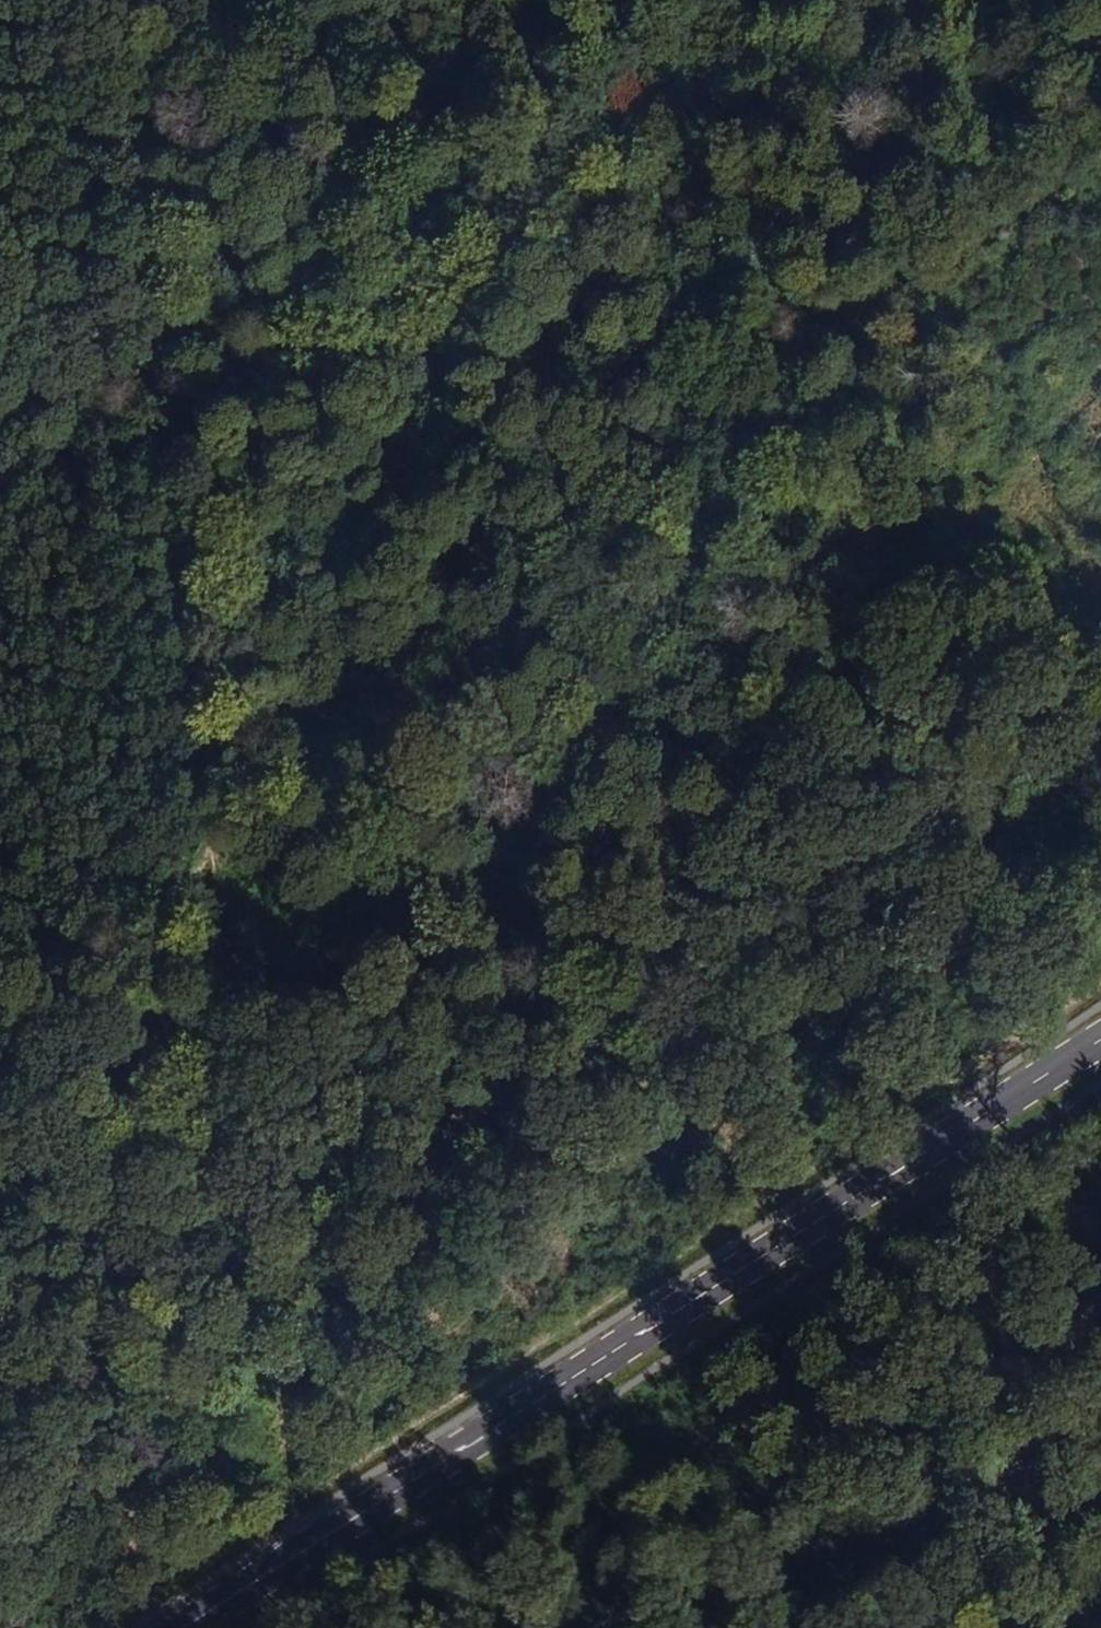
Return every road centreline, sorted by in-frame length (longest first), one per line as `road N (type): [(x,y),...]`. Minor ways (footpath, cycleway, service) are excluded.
road 1 (primary): [(1100,1042),(203,1627)]

